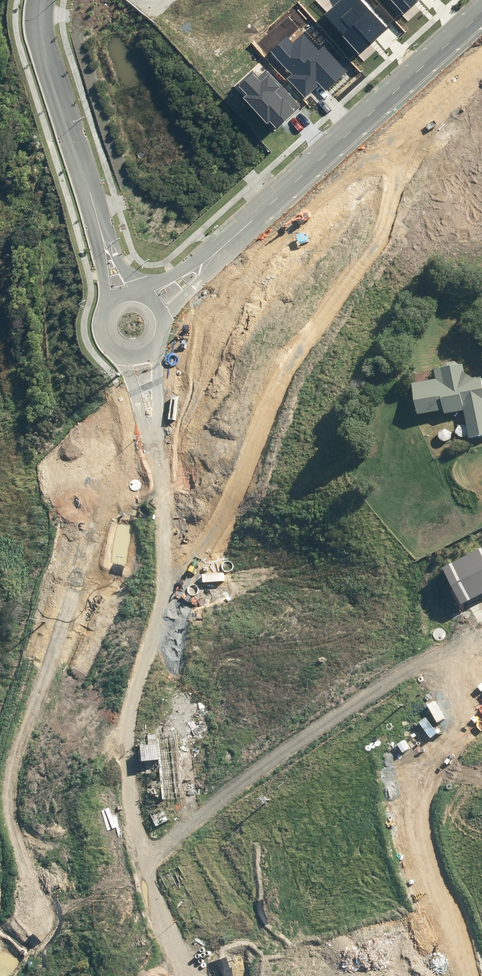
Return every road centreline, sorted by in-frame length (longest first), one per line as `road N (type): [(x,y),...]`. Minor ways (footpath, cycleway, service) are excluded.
road 1 (unknown): [(317,711),(294,597),(283,394),(295,358),(370,245),(457,168),(465,146),(432,57)]
road 2 (unknown): [(125,975),(106,902),(105,815),(119,741),(164,624),(171,542),(152,440)]
road 3 (unknown): [(134,702),(212,721),(259,722),(403,694),(481,696)]
road 4 (tertiary): [(221,247),(481,11)]
road 5 (track): [(152,440),(87,510),(48,628),(0,730)]
road 6 (unknown): [(234,722),(237,873),(255,938),(287,975)]
road 7 (residential): [(103,236),(41,34),(42,0)]
road 8 (unknown): [(255,938),(405,853),(427,895)]
road 9 (residential): [(159,341),(152,440),(124,355)]
road 10 (track): [(0,830),(29,912),(19,975)]

